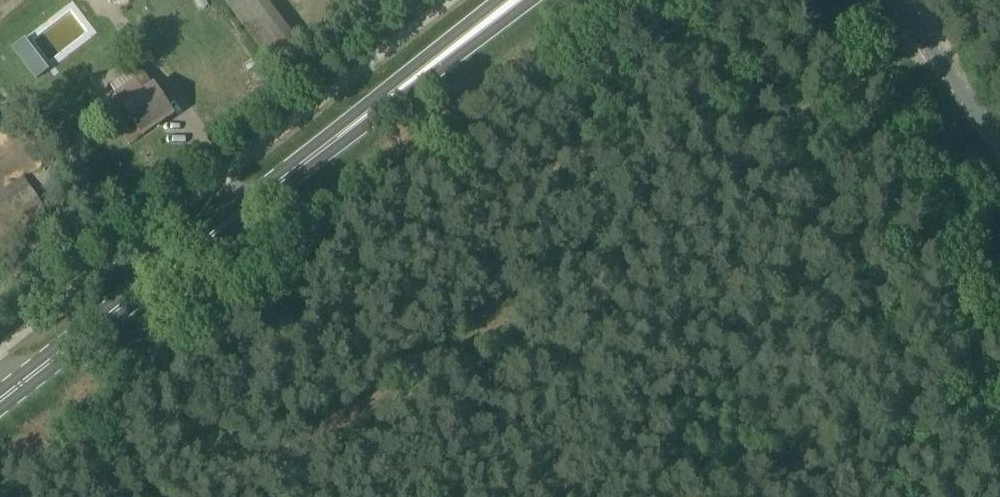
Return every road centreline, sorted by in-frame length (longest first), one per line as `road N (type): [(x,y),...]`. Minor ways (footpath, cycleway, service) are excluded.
road 1 (track): [(212,496),(504,331),(479,274),(494,210),(543,173),(595,149),(812,116),(849,103),(924,49)]
road 2 (primary): [(0,401),(517,0)]
road 3 (unclassified): [(999,152),(889,0)]

